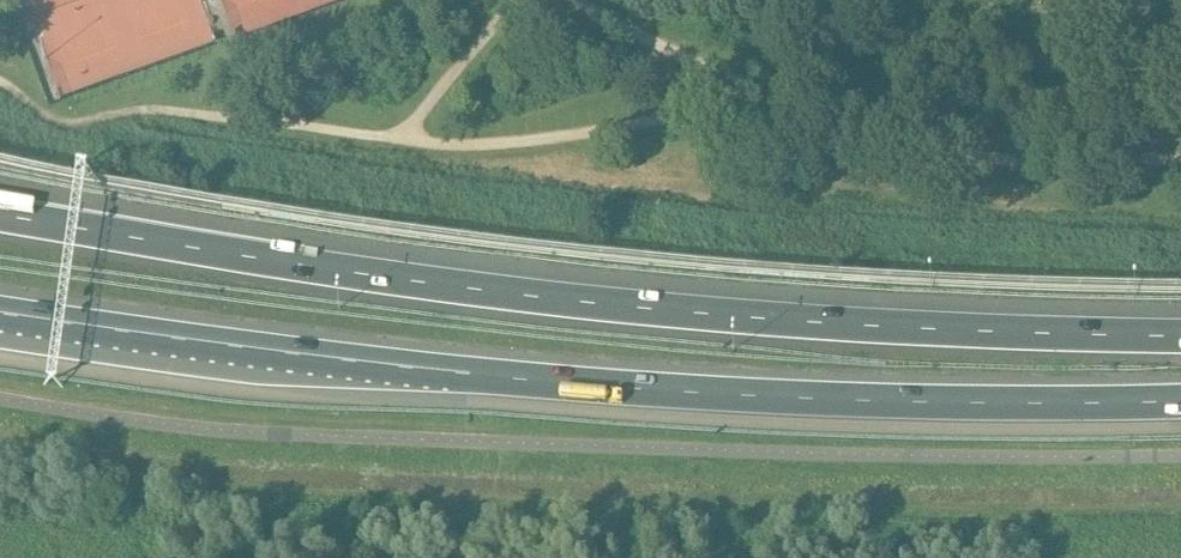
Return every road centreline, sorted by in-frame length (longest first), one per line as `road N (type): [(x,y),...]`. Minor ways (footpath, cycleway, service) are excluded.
road 1 (motorway): [(1180,335),(883,327),(663,310),(342,272),(0,215)]
road 2 (motorway): [(0,312),(451,372),(647,389),(879,401),(1180,401)]

